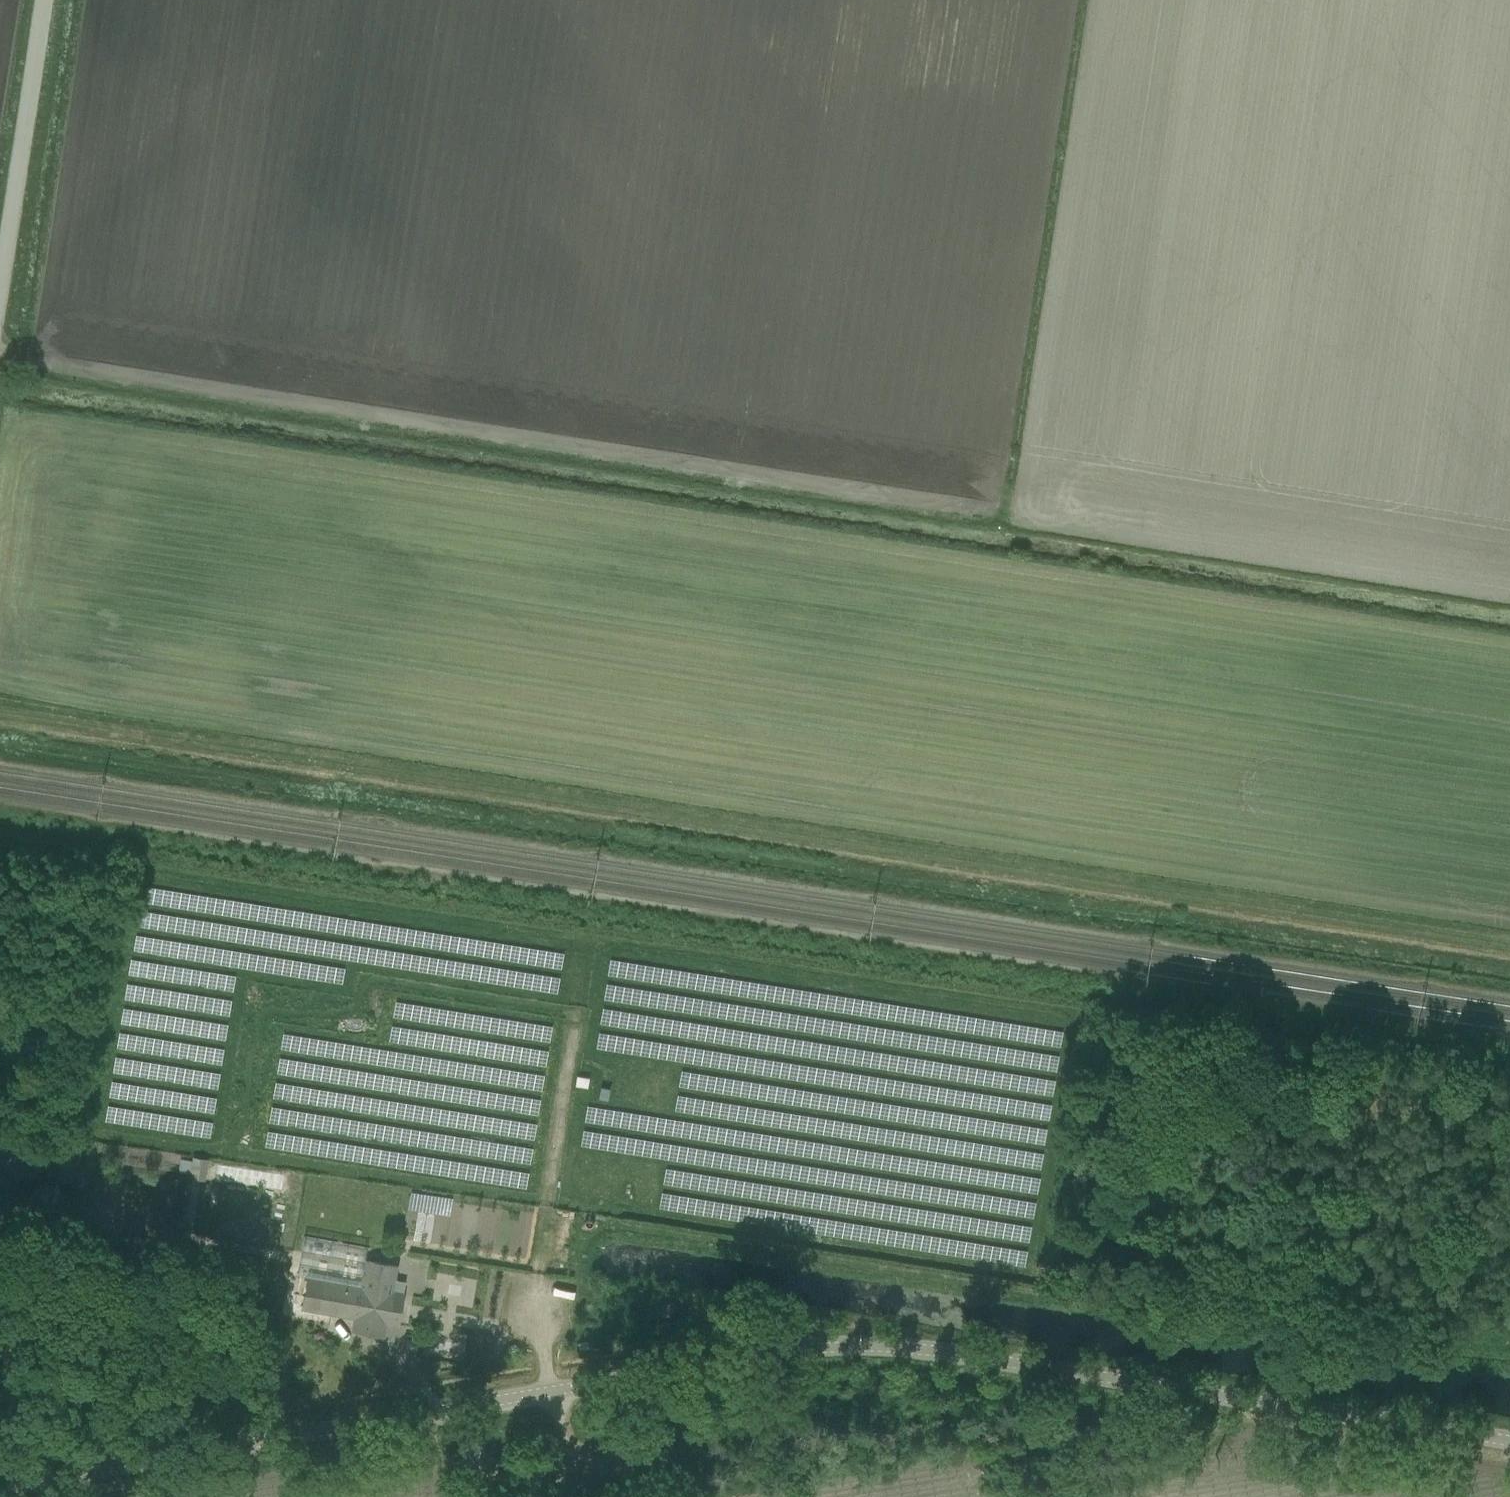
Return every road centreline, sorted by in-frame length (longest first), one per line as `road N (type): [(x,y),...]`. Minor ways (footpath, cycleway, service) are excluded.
road 1 (tertiary): [(1509,1440),(941,1350),(862,1347),(770,1354),(0,1487)]
road 2 (unclassified): [(0,291),(44,0)]
road 3 (track): [(1383,1338),(1509,1361)]

